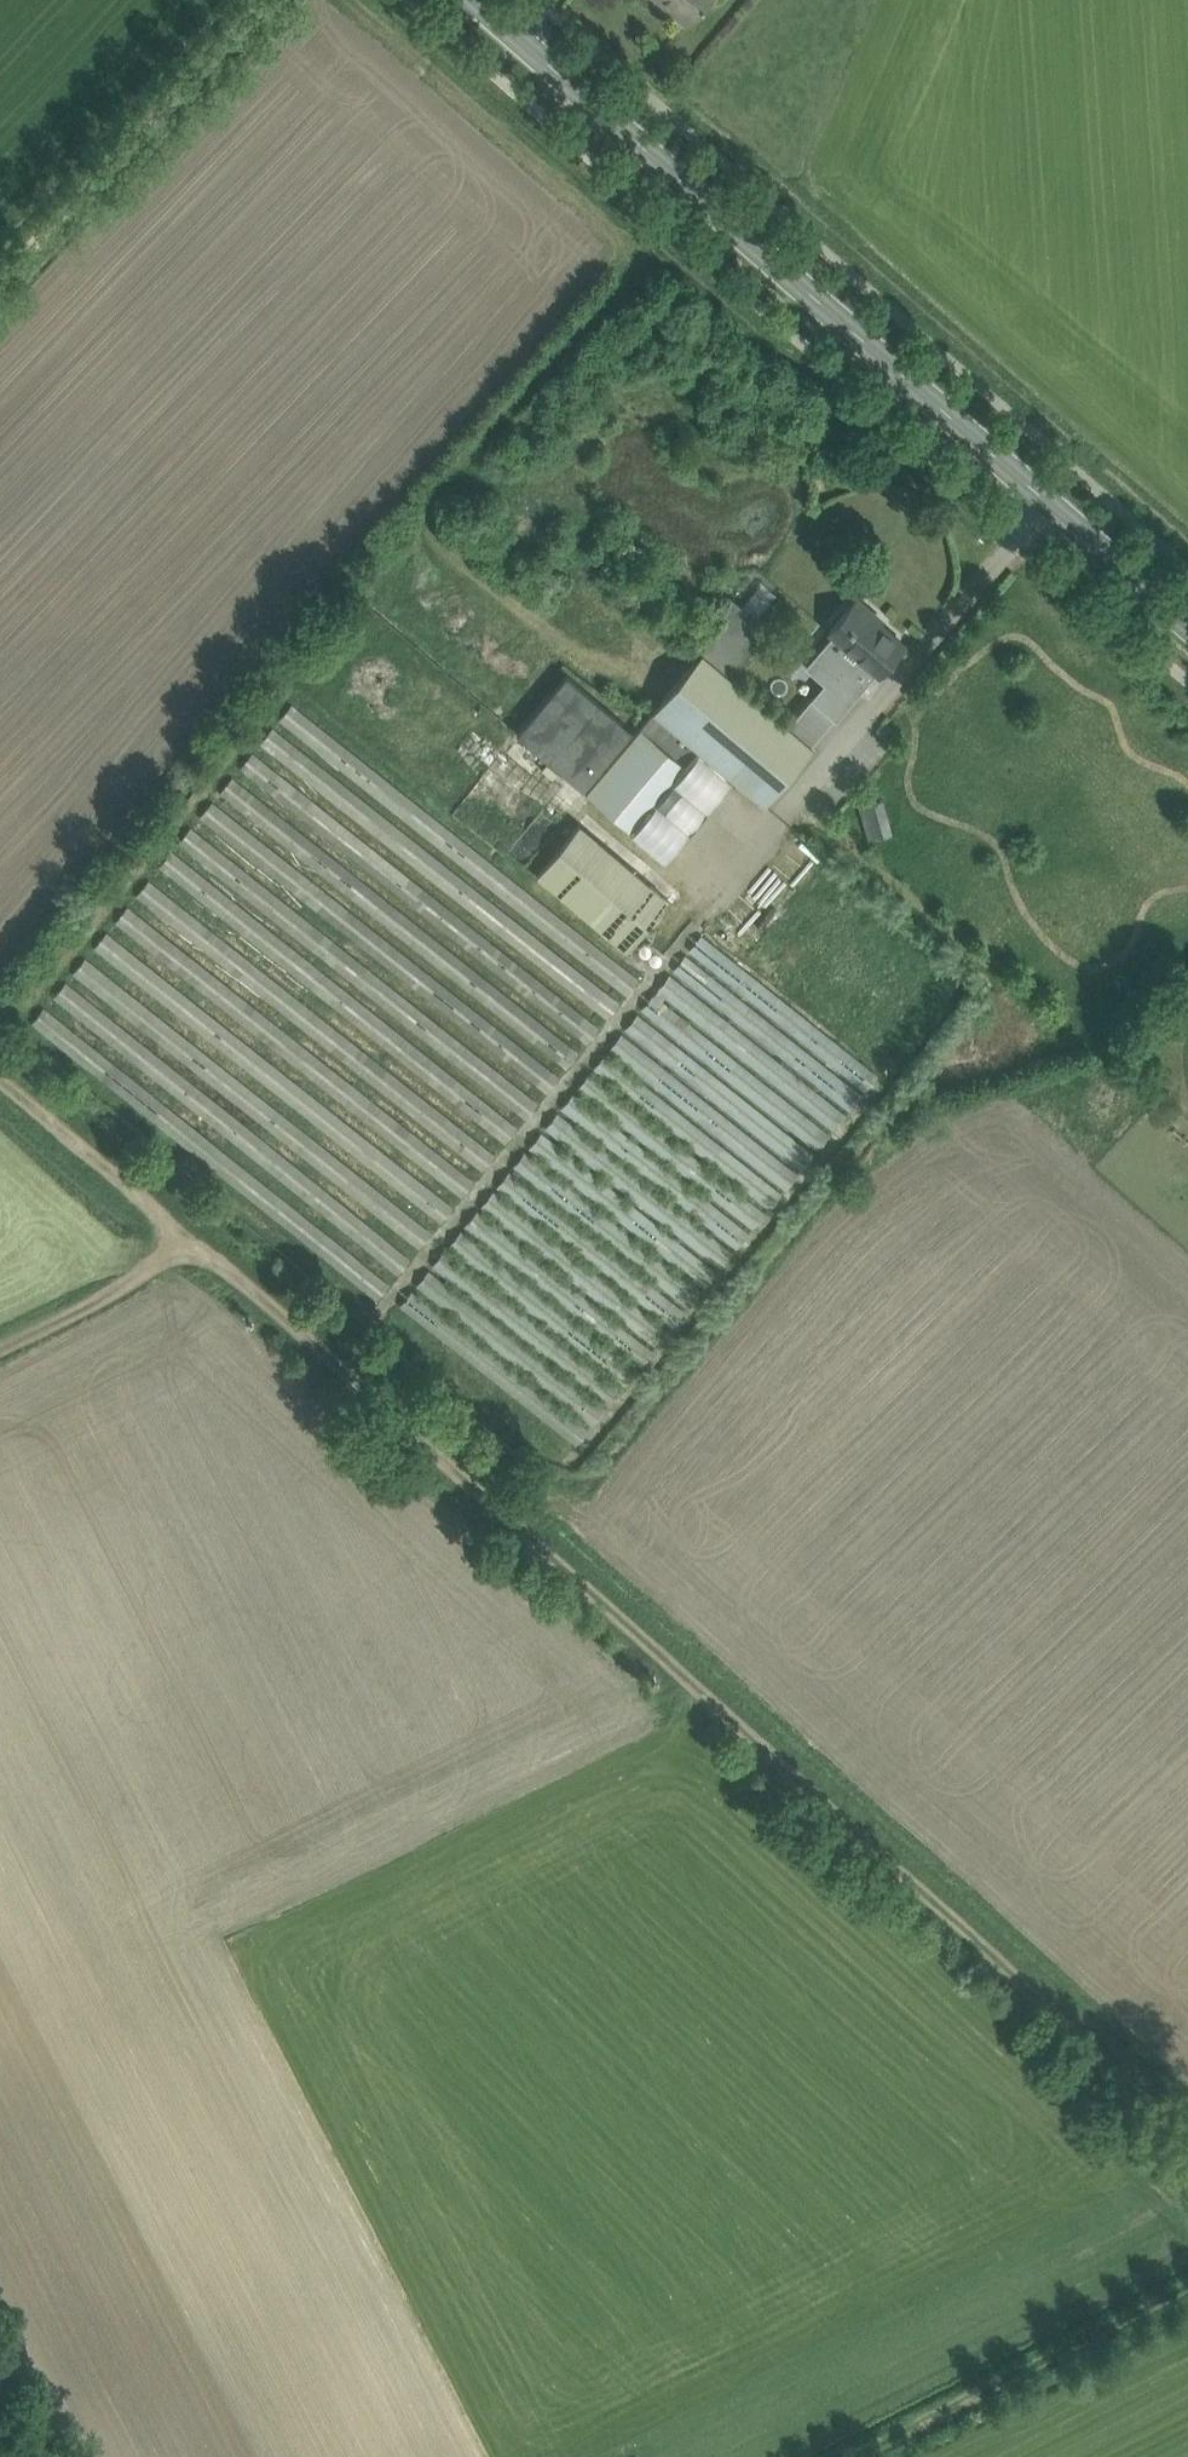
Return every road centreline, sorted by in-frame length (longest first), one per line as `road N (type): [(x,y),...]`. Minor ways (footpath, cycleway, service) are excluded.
road 1 (track): [(1187,2140),(480,1489),(0,1076)]
road 2 (secondary): [(1187,629),(471,0)]
road 3 (track): [(838,2456),(1187,2274)]
road 4 (track): [(0,280),(264,0)]
road 5 (track): [(0,1344),(196,1247)]

